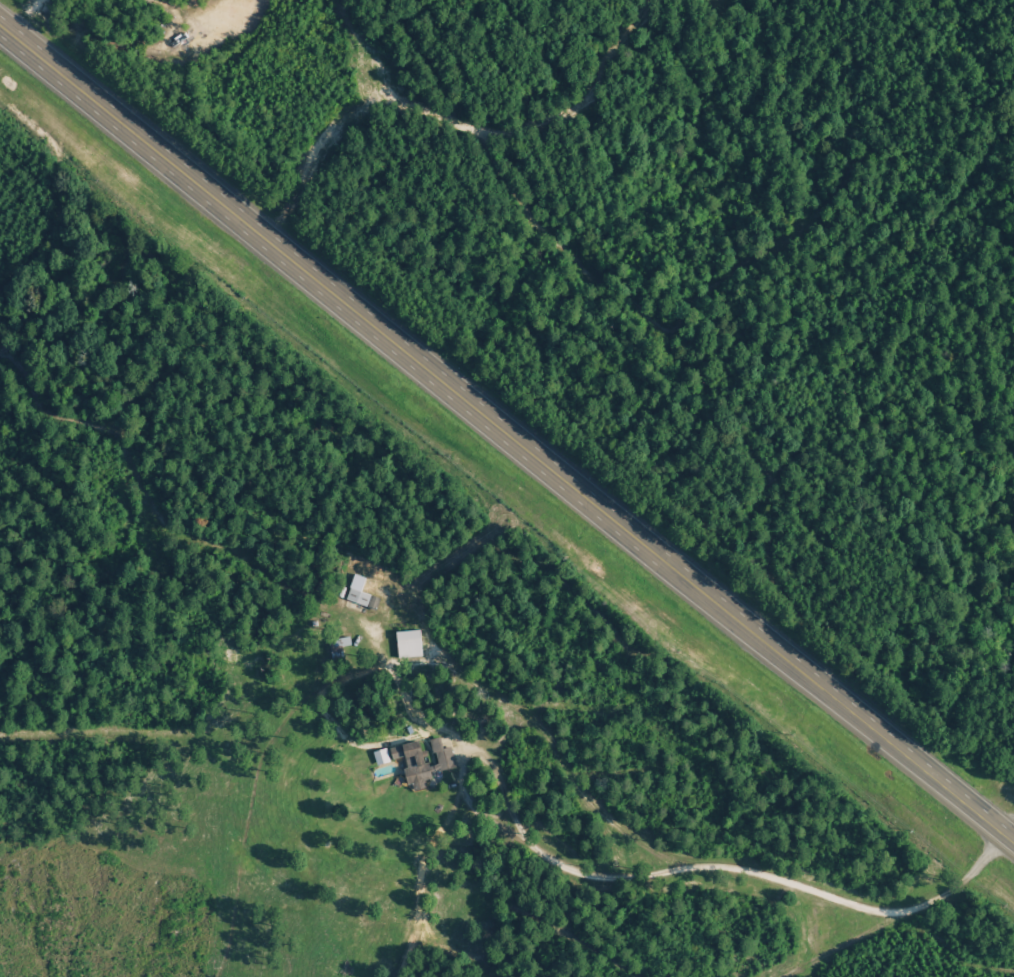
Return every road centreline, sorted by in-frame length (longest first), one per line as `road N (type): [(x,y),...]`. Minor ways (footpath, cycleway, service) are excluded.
road 1 (primary): [(1013,837),(0,27)]

